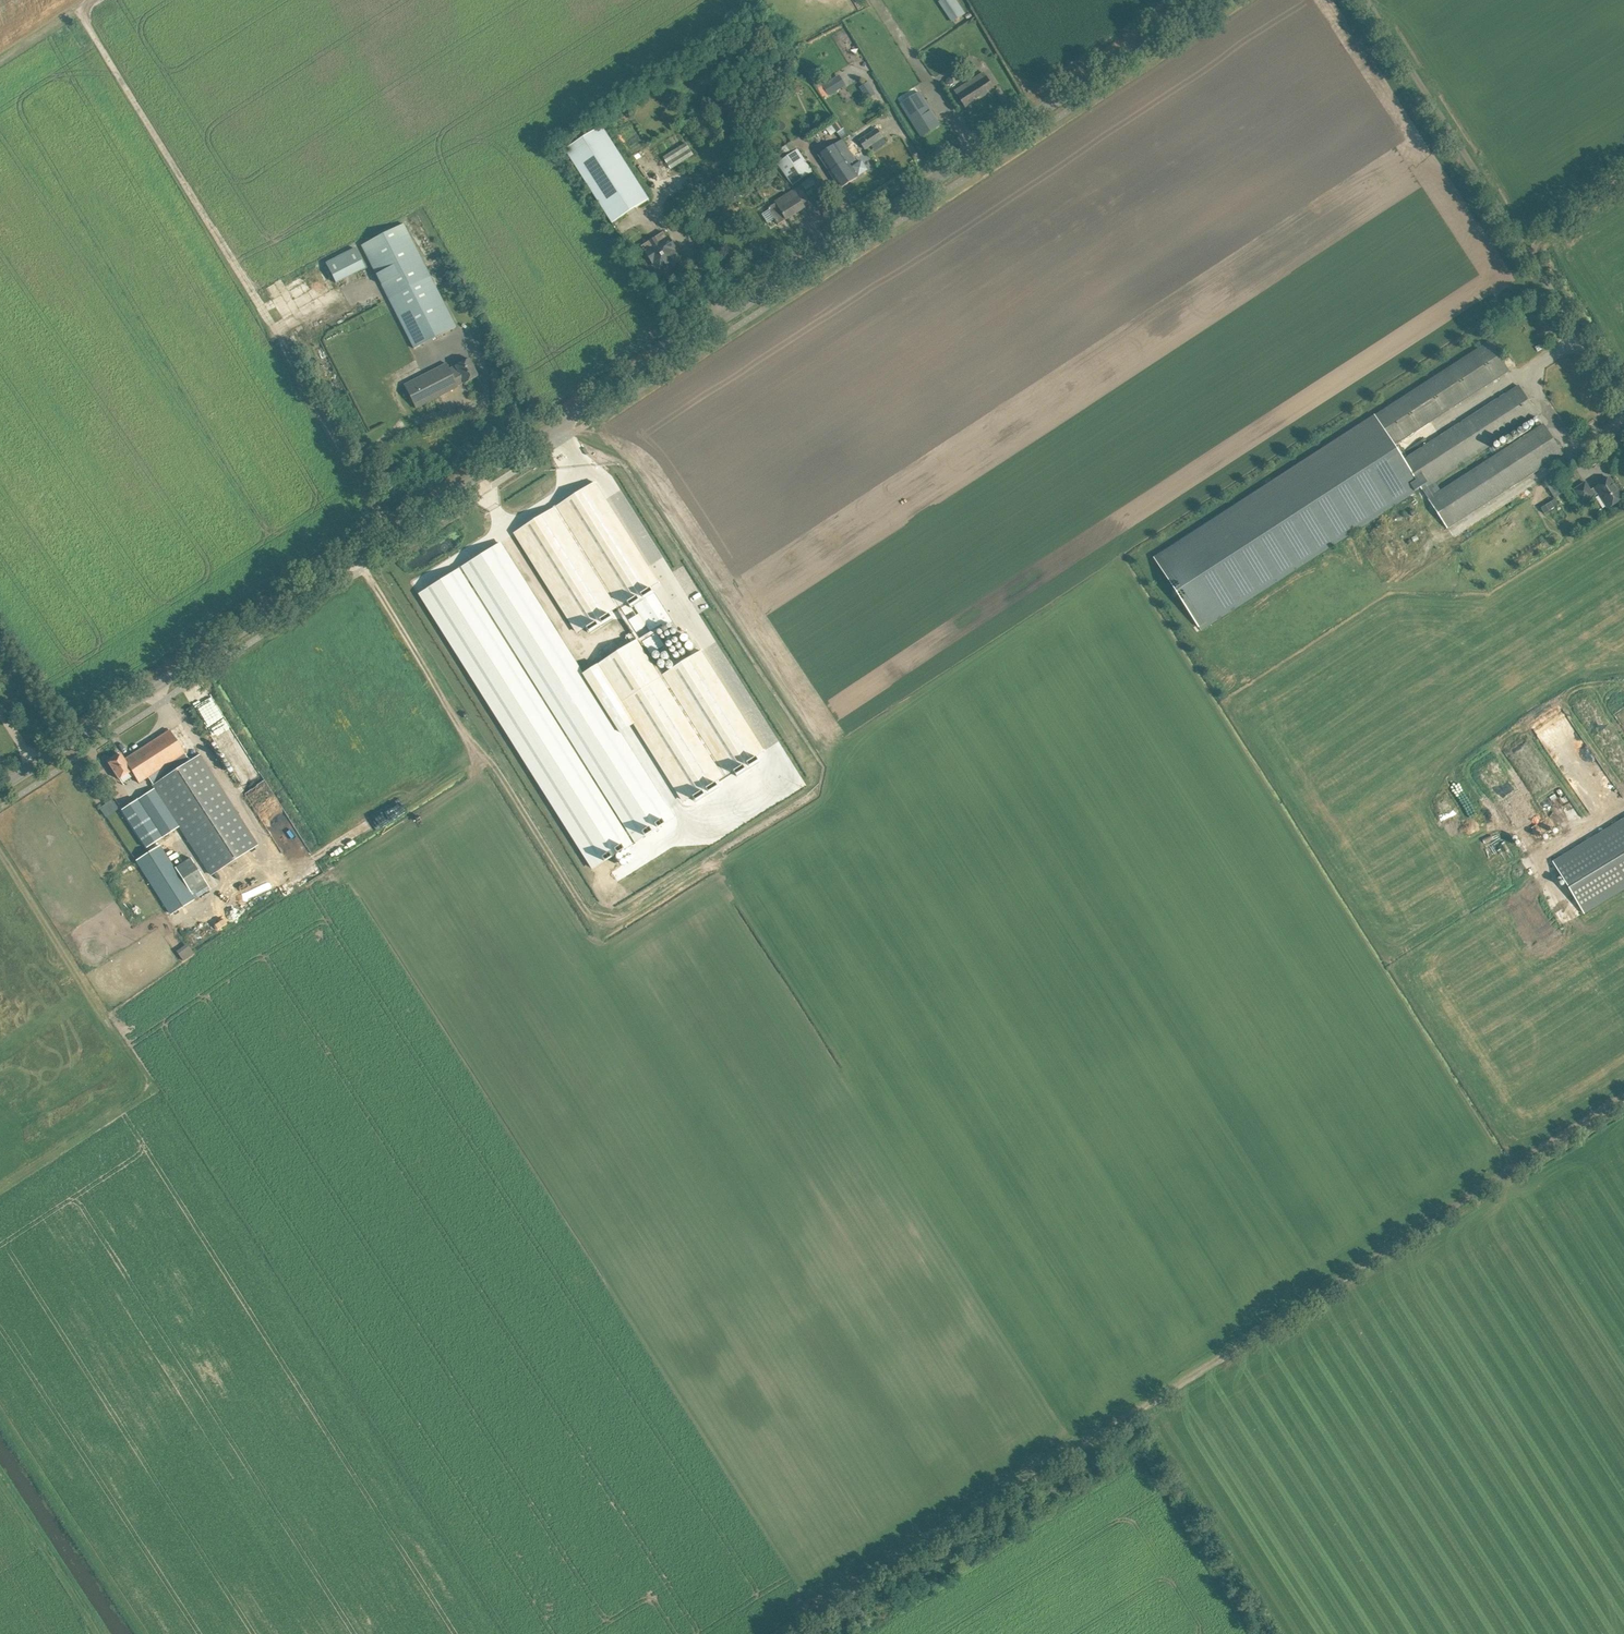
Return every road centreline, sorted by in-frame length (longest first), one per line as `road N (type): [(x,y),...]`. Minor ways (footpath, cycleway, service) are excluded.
road 1 (tertiary): [(0,787),(1211,0)]
road 2 (track): [(901,1567),(1623,1106)]
road 3 (track): [(79,12),(398,528)]
road 4 (unclassified): [(1623,405),(1366,0)]
road 5 (unclassified): [(797,1633),(901,1567)]

